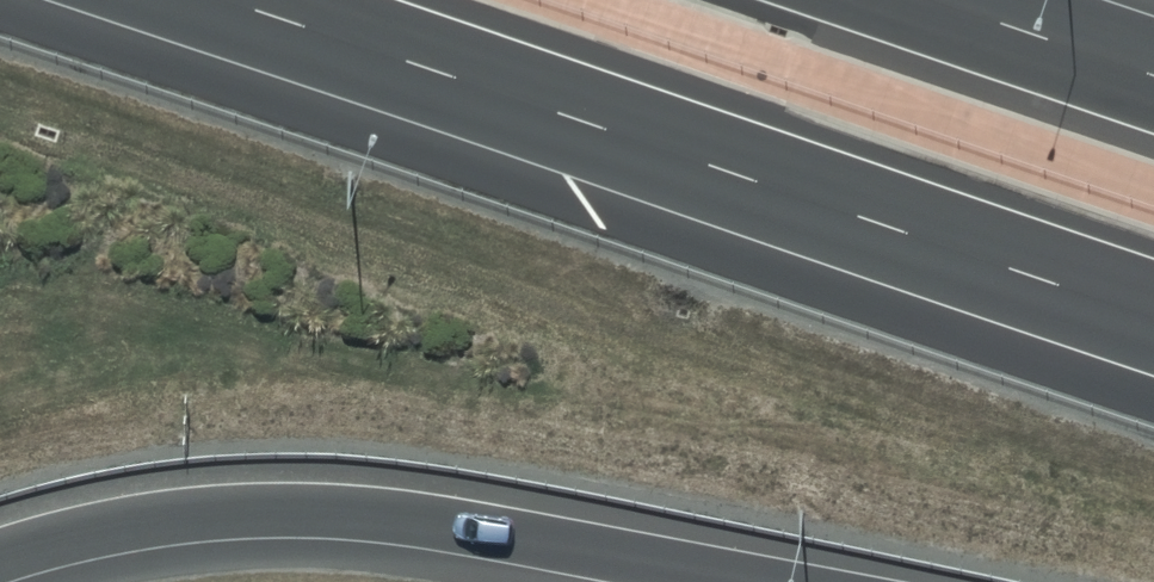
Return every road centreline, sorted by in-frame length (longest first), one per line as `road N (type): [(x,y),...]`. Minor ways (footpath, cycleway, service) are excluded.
road 1 (motorway): [(1153,316),(223,0)]
road 2 (motorway): [(752,581),(458,526),(289,509),(204,512),(0,555)]
road 3 (motorway): [(935,0),(1153,74)]

